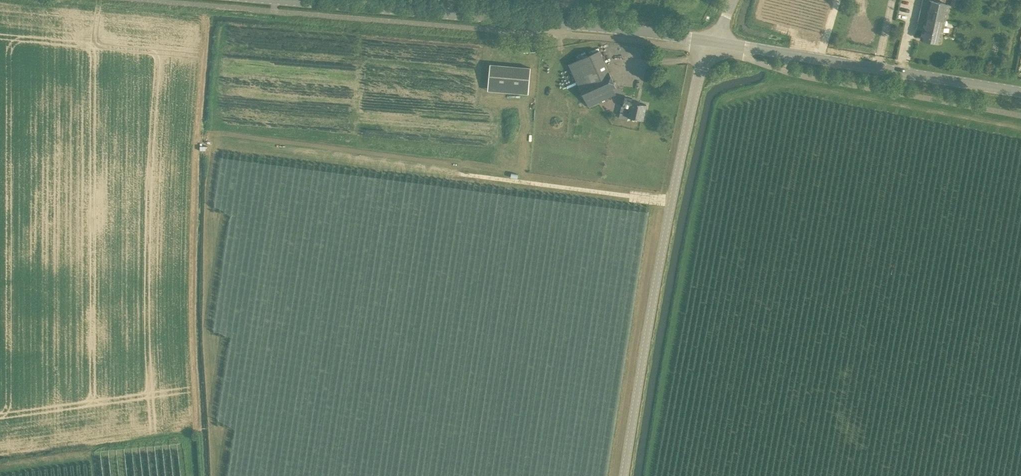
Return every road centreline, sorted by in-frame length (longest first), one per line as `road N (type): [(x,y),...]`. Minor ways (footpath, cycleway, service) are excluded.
road 1 (unclassified): [(625,475),(714,44)]
road 2 (unclassified): [(714,44),(304,0)]
road 3 (unclassified): [(1020,92),(714,44)]

